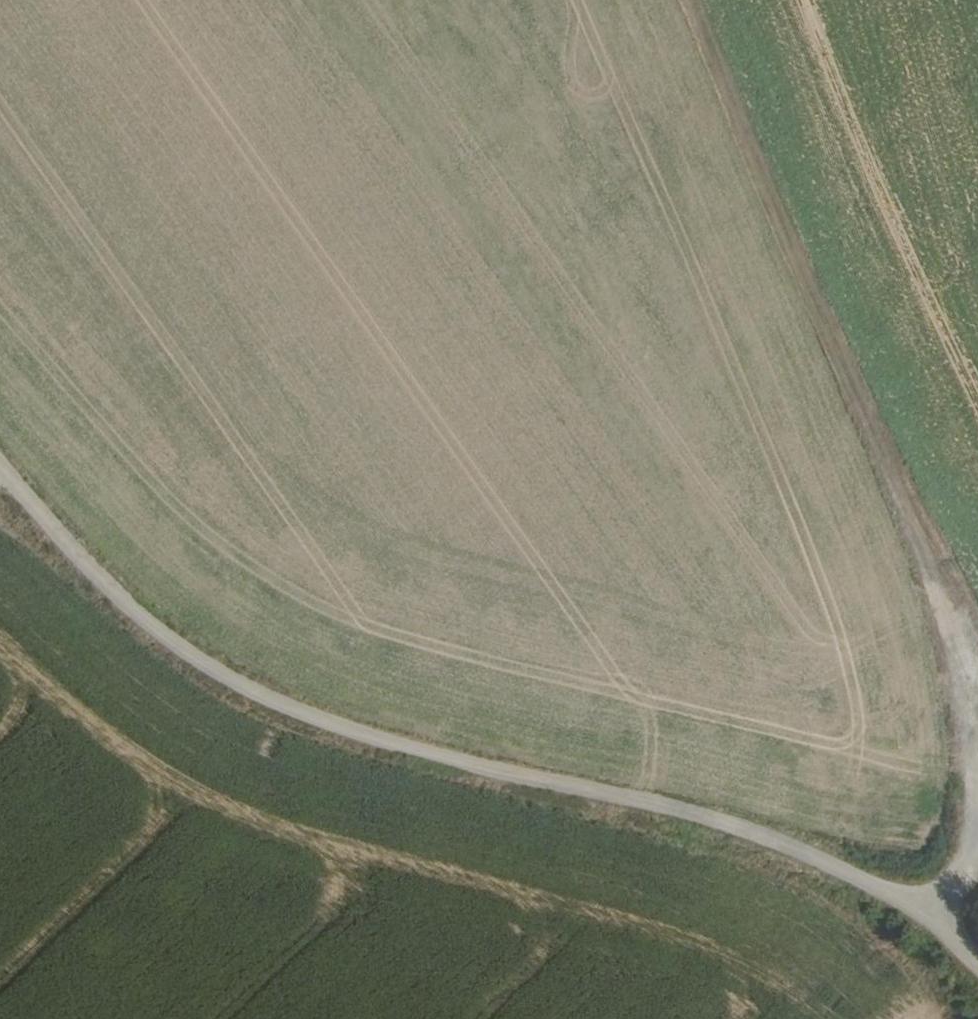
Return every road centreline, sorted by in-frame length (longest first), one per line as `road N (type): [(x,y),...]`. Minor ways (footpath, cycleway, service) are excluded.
road 1 (track): [(0,473),(147,626),(231,682),(321,720),(706,821),(809,859),(924,910),(977,968)]
road 2 (track): [(970,841),(950,670),(889,501),(683,0)]

